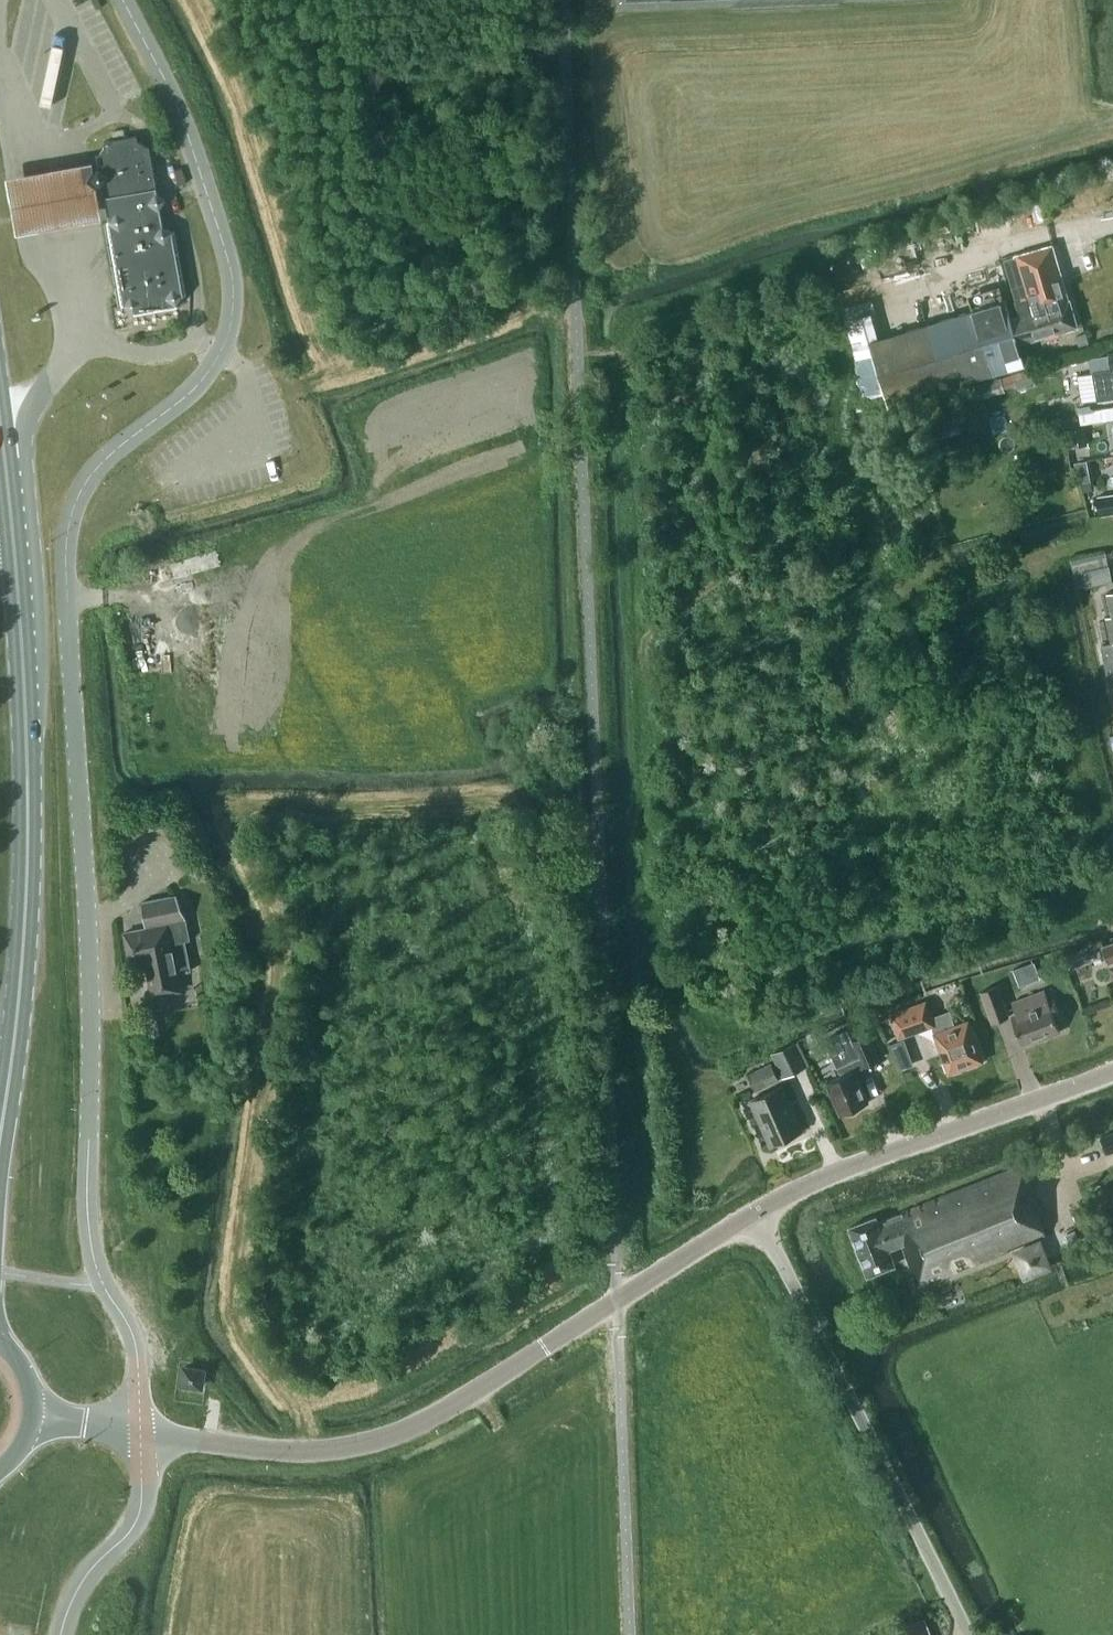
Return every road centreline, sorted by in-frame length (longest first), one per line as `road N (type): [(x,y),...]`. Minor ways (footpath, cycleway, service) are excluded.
road 1 (unclassified): [(141,1430),(134,1336),(101,1278),(90,1235),(90,949),(67,541),(79,495),(106,456),(208,371),(228,333),(234,291),(183,119),(124,0)]
road 2 (tertiary): [(141,1430),(301,1450),(399,1433),(756,1210)]
road 3 (primary): [(0,1132),(27,888),(14,550)]
road 4 (unclassified): [(969,1634),(781,1260)]
road 5 (tertiary): [(756,1210),(837,1171),(1112,1070)]
road 6 (unclassified): [(62,1634),(87,1575),(141,1509),(141,1430)]
road 7 (primary): [(9,491),(27,455),(32,411),(79,338)]

